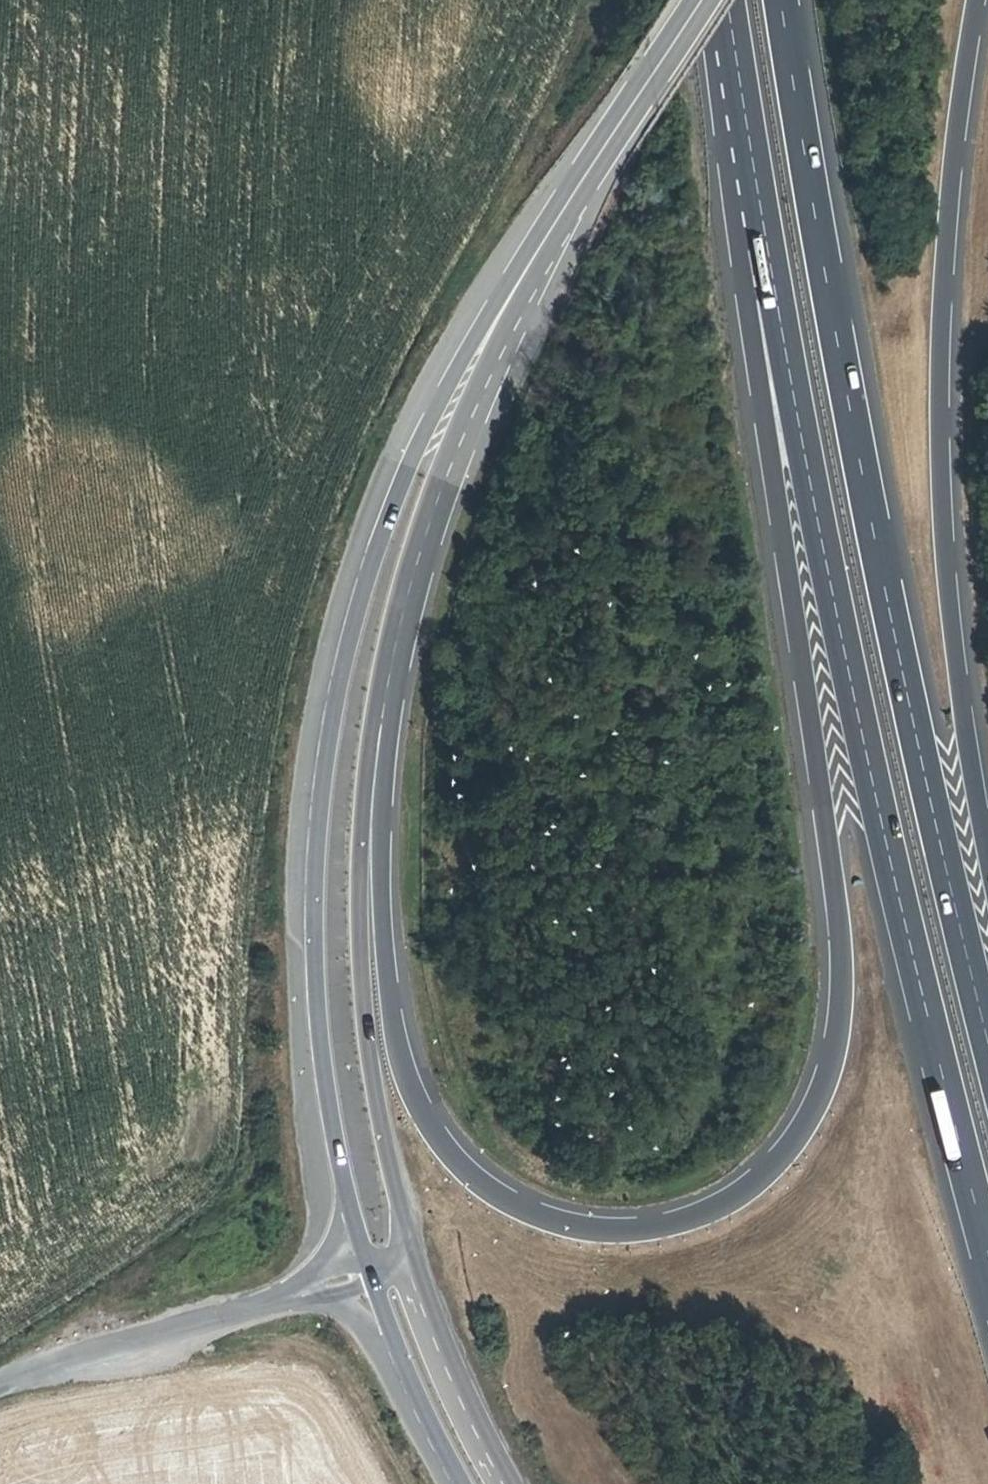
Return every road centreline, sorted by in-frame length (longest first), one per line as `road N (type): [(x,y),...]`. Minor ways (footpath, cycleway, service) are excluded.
road 1 (motorway): [(769,244),(754,342),(847,960),(843,1035),(831,1086),(802,1135),(732,1199),(638,1232),(547,1221),(464,1170),(431,1123),(408,1077),(385,938),(391,700),(383,667)]
road 2 (motorway): [(987,1046),(886,570),(782,0)]
road 3 (motorway): [(769,244),(887,854),(987,1244)]
road 4 (primary): [(523,279),(435,421),(394,511),(352,654),(319,839),(317,945),(326,1082),(353,1198)]
road 5 (motorway): [(987,811),(960,576),(950,360),(956,224),(987,0)]
road 6 (primary): [(410,1246),(364,1025),(358,851),(383,667)]
road 7 (primary): [(383,667),(420,521),(523,279)]
road 8 (track): [(92,1355),(107,1389),(160,1390),(288,1345),(320,1354),(404,1483)]
road 9 (primary): [(698,0),(523,279)]
road 10 (unclassified): [(0,1383),(260,1308)]
road 11 (primary): [(518,1483),(413,1259)]
road 12 (motorway): [(732,0),(769,244)]
road 13 (primary): [(404,1359),(465,1483)]

